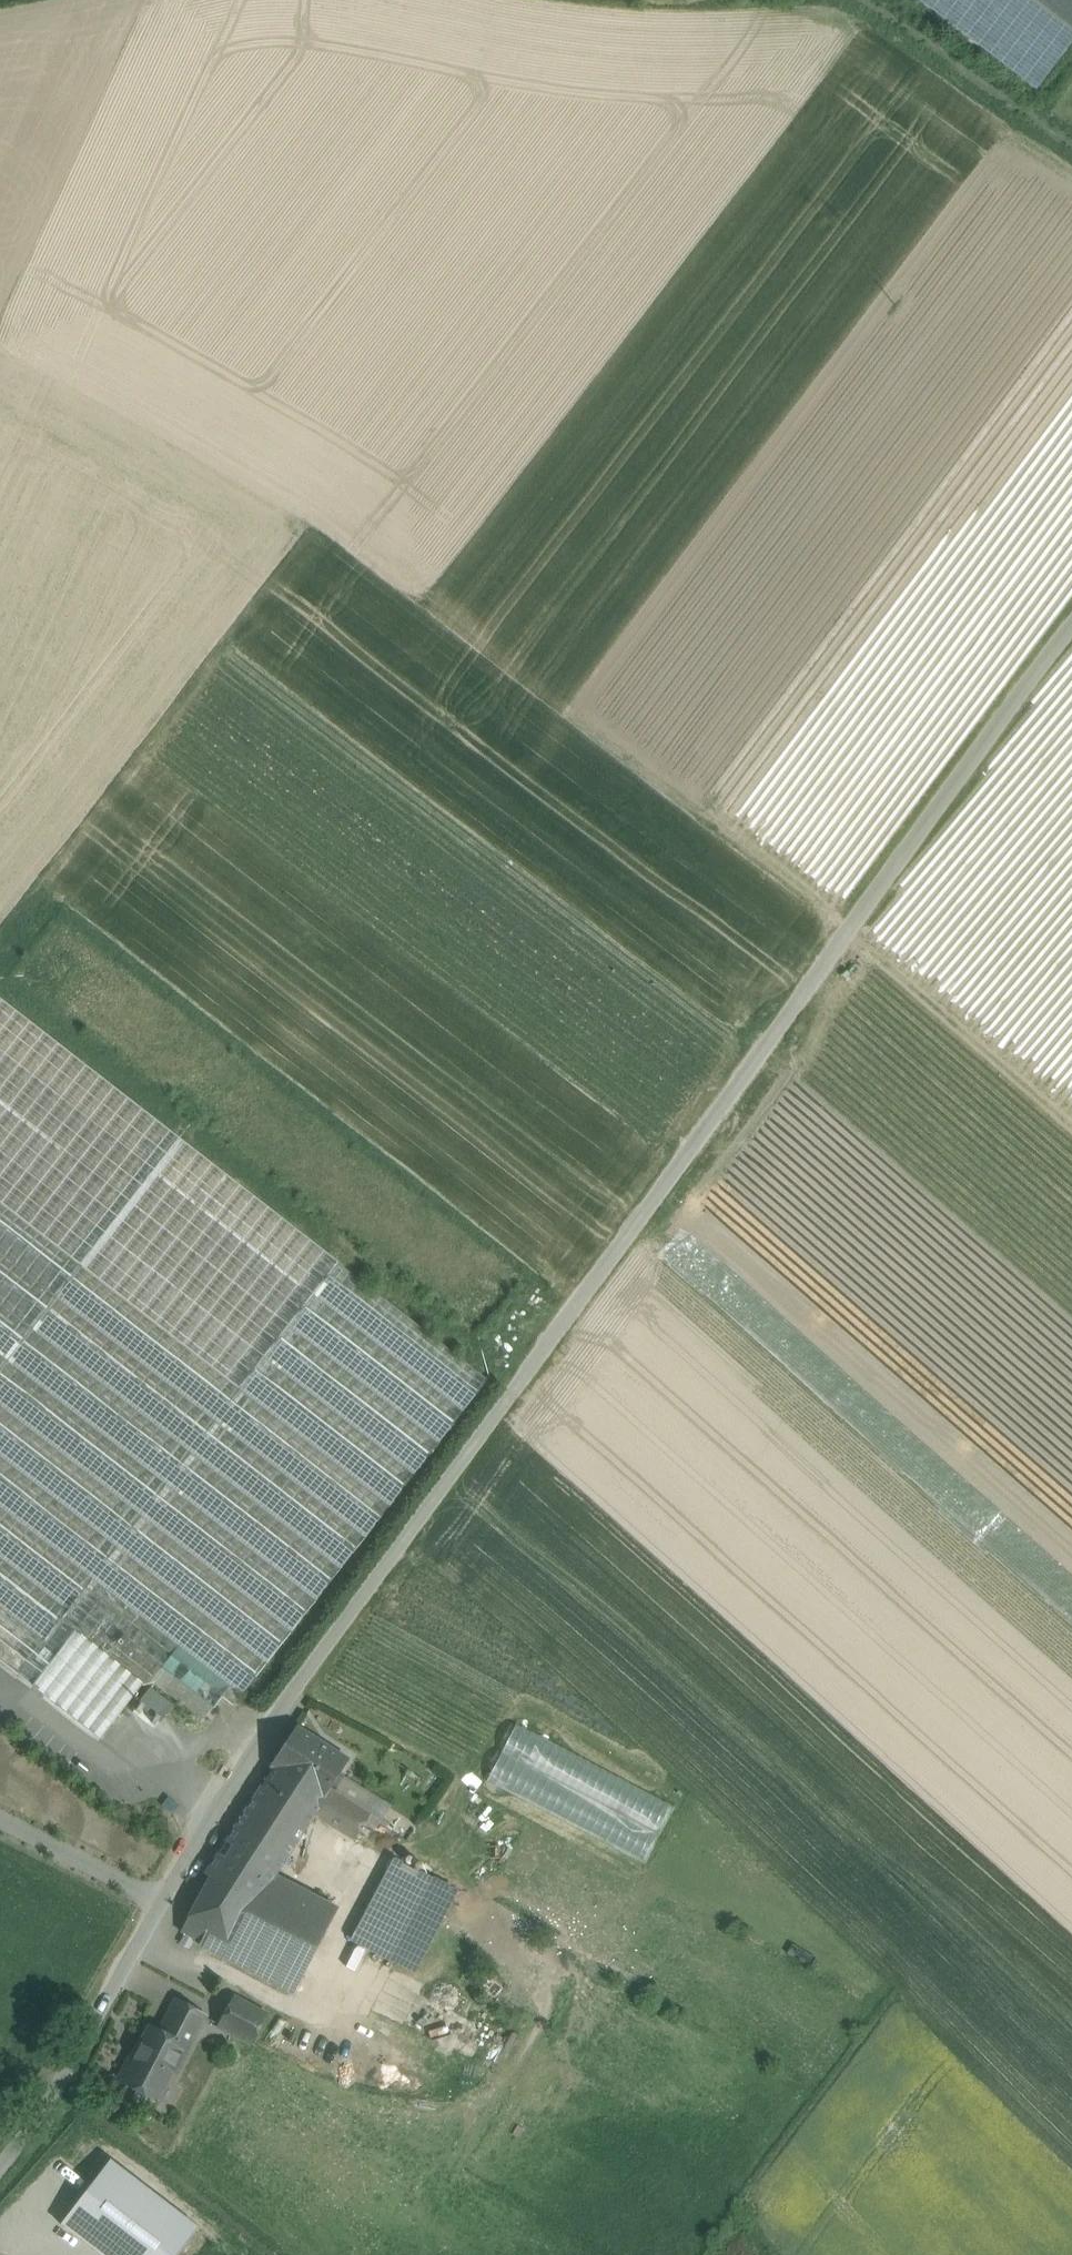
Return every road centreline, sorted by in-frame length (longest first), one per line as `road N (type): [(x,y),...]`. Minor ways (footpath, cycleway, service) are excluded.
road 1 (track): [(0,2178),(48,2113),(306,1670),(1071,623)]

